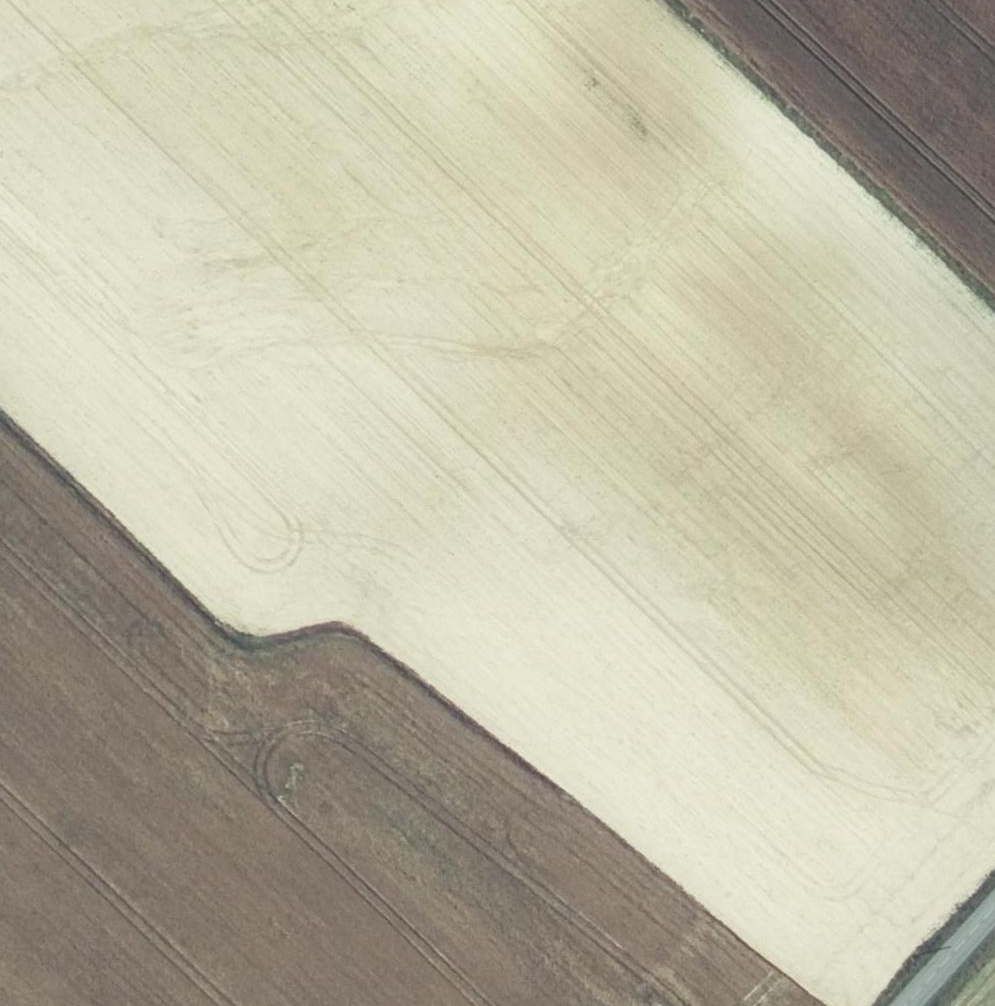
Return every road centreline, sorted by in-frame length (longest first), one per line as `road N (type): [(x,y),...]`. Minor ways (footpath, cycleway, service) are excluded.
road 1 (secondary): [(902,1005),(994,908)]

